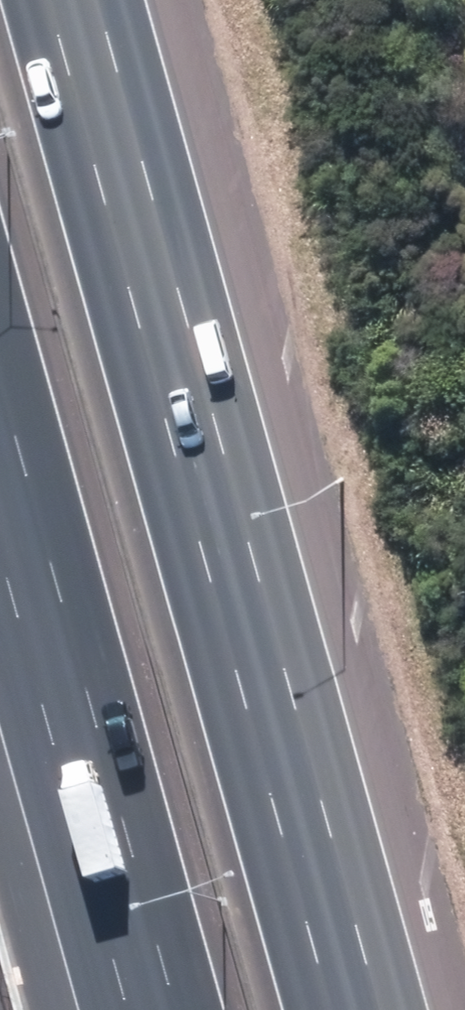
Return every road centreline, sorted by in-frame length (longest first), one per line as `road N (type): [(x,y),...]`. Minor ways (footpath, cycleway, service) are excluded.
road 1 (motorway): [(45,0),(338,1009)]
road 2 (motorway): [(180,1009),(0,371)]

